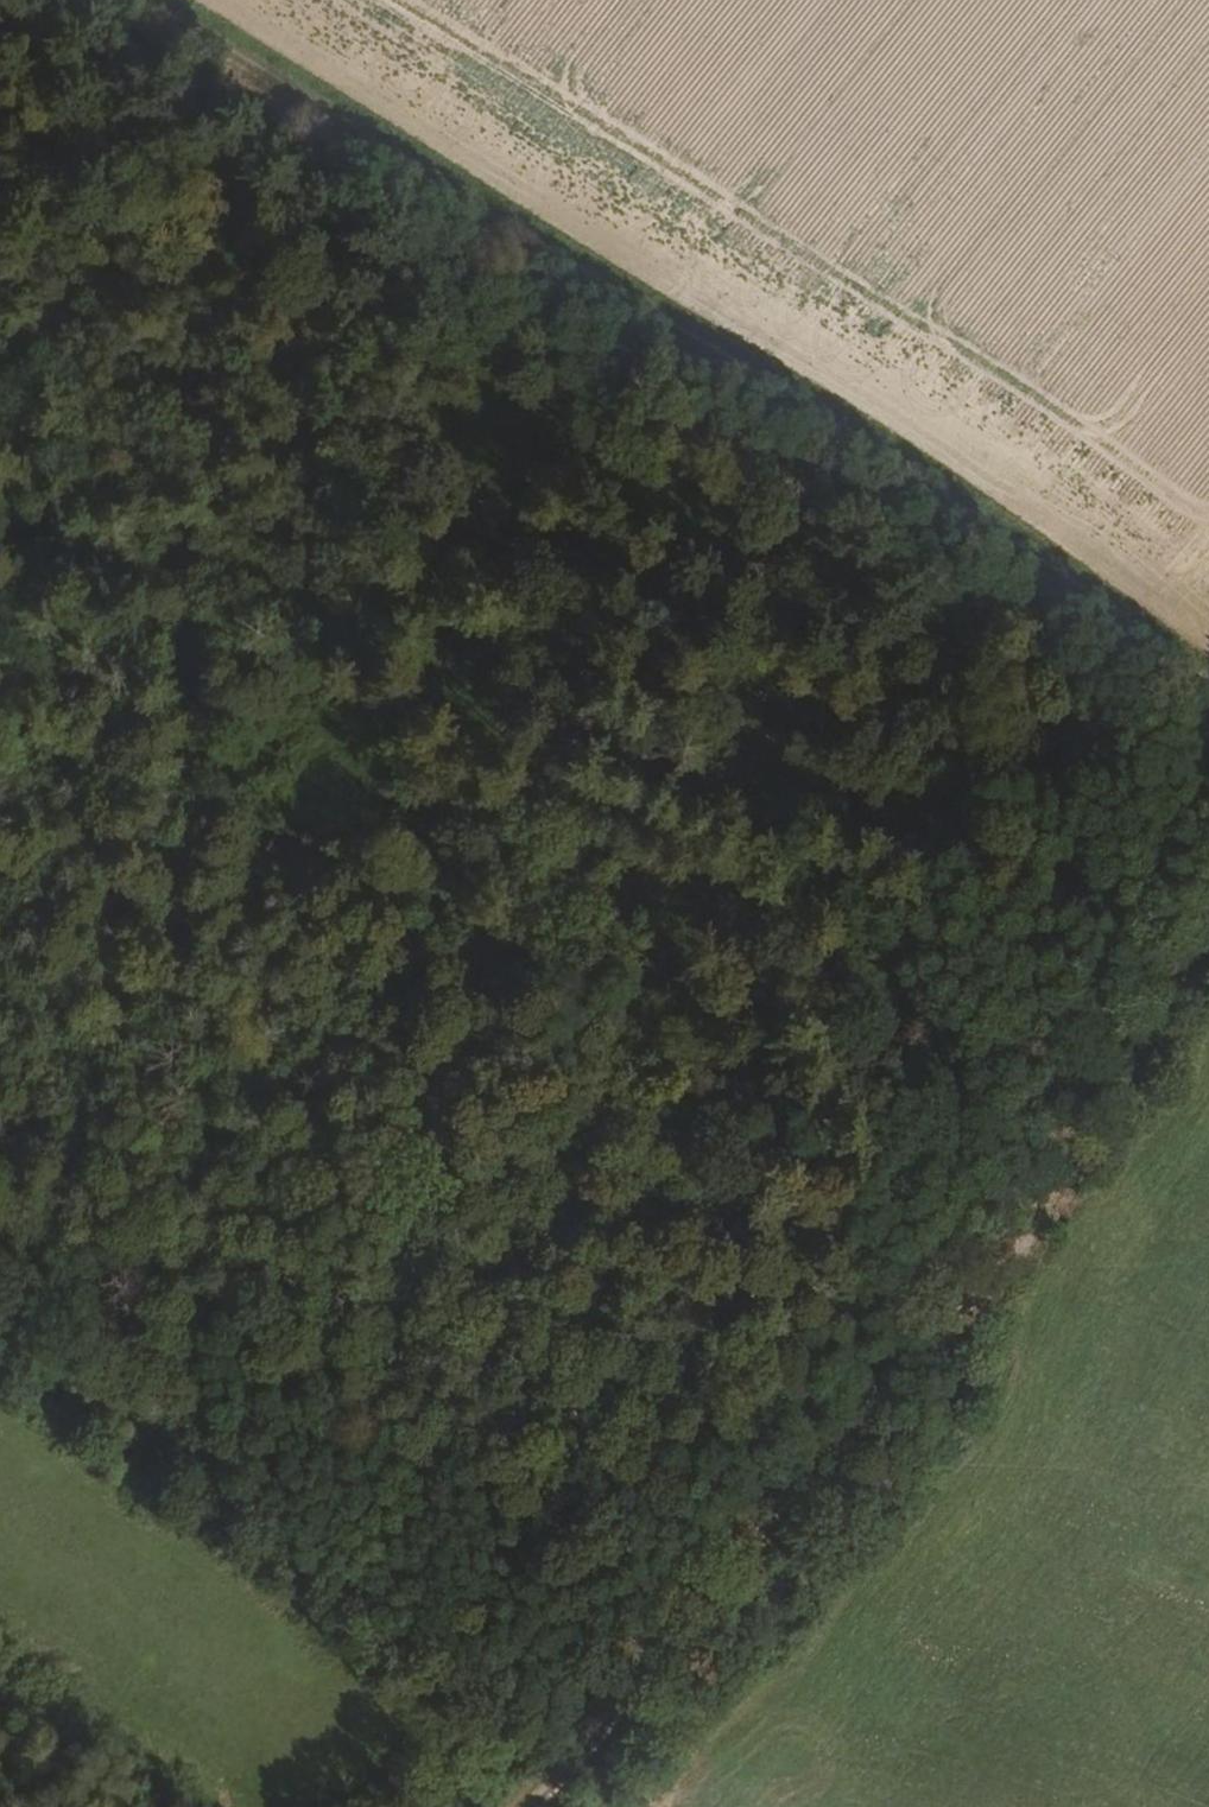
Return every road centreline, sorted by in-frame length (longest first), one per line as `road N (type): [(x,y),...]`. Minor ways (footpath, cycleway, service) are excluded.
road 1 (track): [(1208,652),(173,0)]
road 2 (track): [(540,1806),(1007,1240),(1208,949)]

